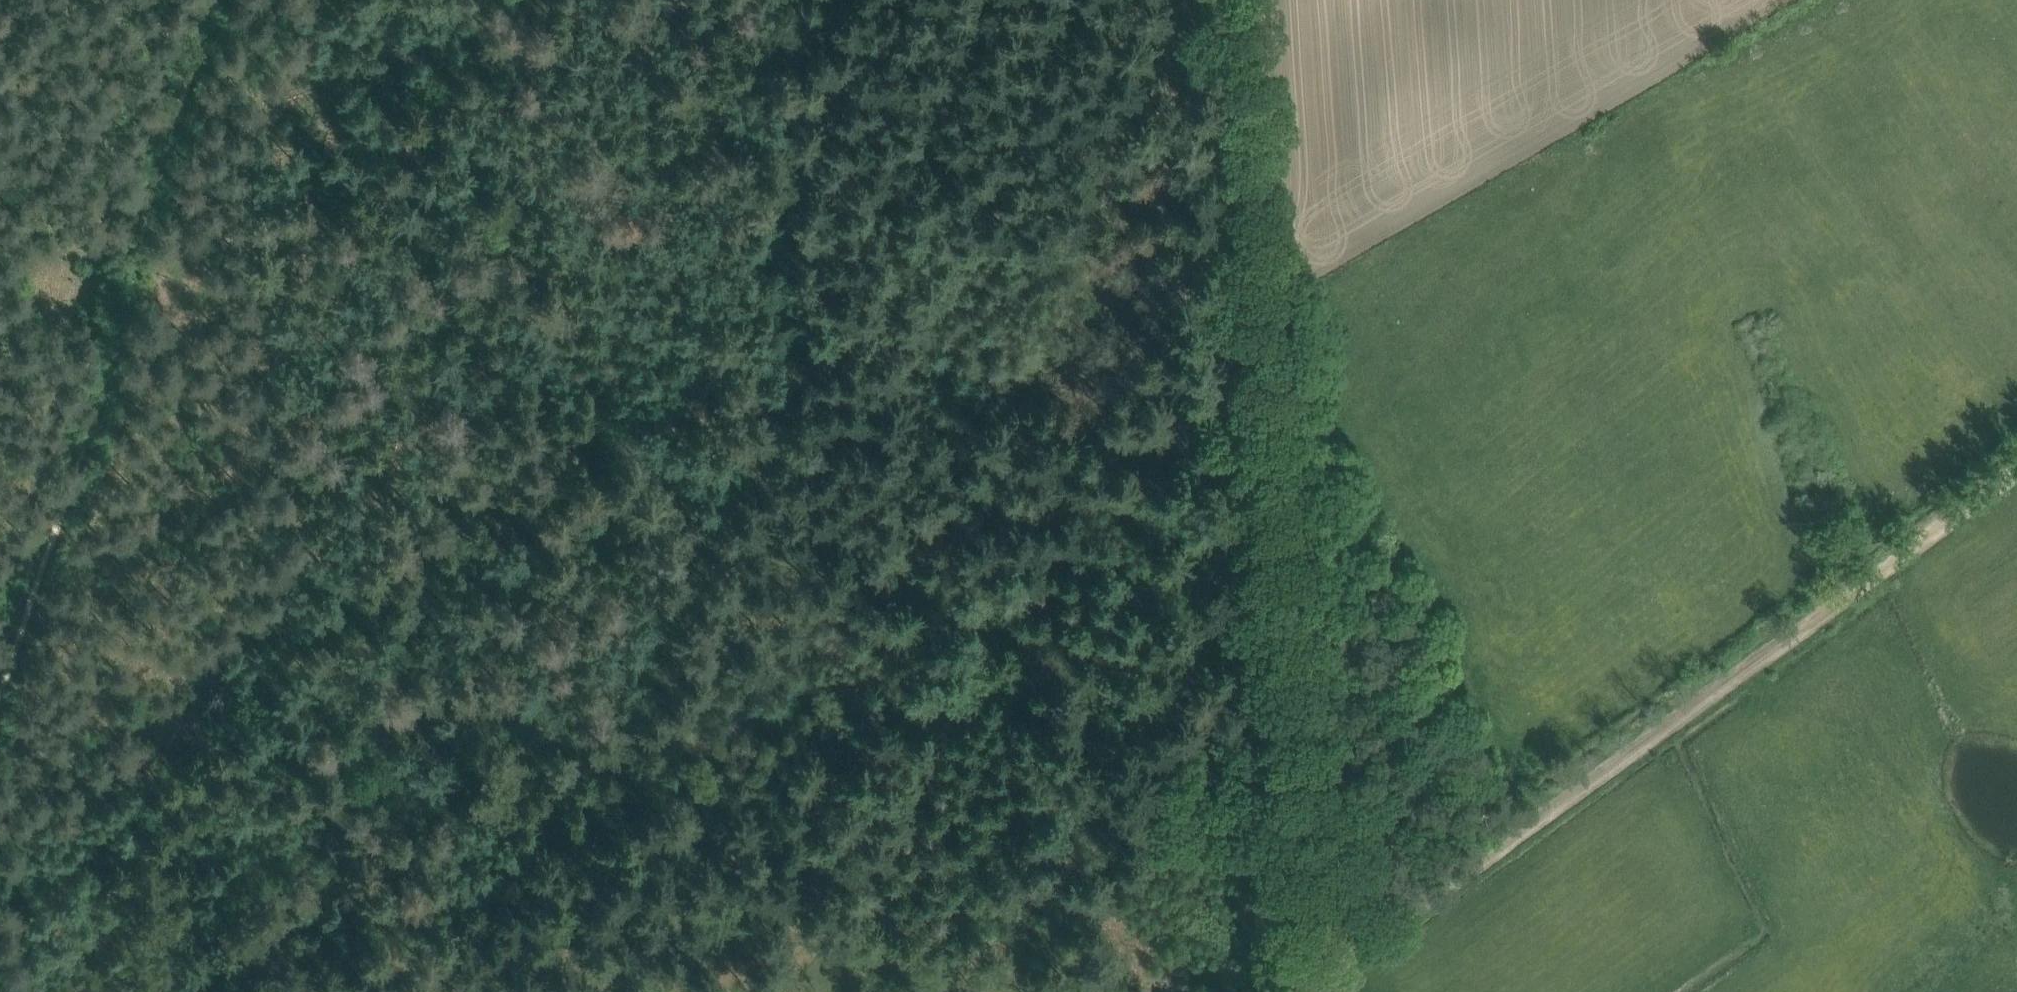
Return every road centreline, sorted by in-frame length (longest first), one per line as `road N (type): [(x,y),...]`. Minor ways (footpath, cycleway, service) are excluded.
road 1 (track): [(1330,991),(1267,0)]
road 2 (track): [(2016,475),(1330,972)]

